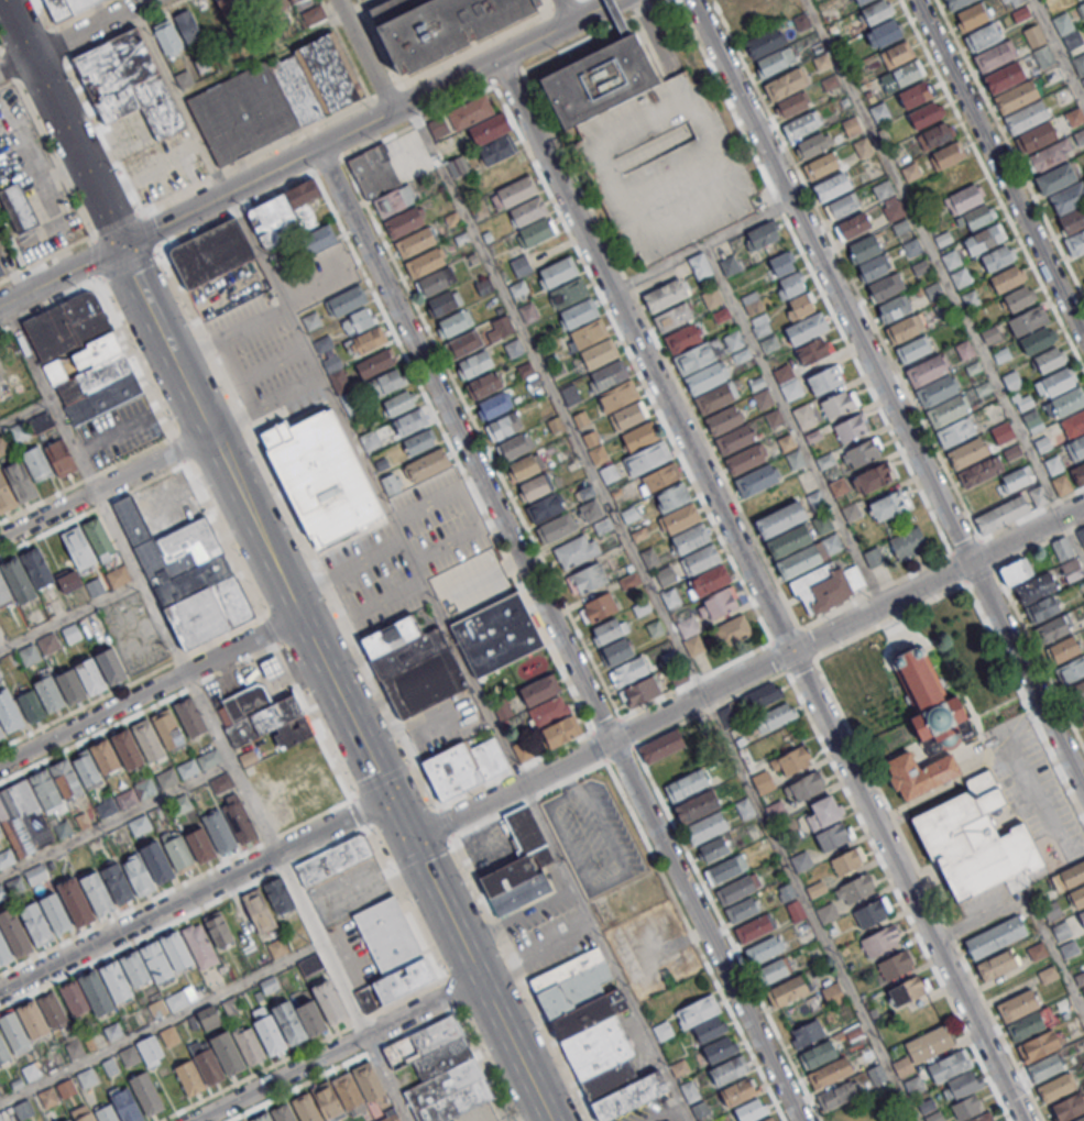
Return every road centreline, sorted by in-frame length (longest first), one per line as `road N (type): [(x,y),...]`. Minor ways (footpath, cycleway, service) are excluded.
road 1 (residential): [(1023,1120),(496,59)]
road 2 (residential): [(321,147),(800,1120)]
road 3 (residential): [(691,0),(1083,794)]
road 4 (tertiary): [(549,1120),(167,344)]
road 5 (residential): [(409,840),(1083,505)]
road 6 (tertiary): [(0,306),(606,7)]
road 7 (residential): [(0,994),(388,798)]
road 8 (residential): [(1083,342),(915,0)]
road 9 (residential): [(300,615),(0,765)]
road 10 (residential): [(479,979),(196,1120)]
road 11 (residential): [(0,539),(212,436)]
road 12 (tertiary): [(76,143),(7,0)]
road 13 (residential): [(0,69),(141,0)]
road 14 (residential): [(397,110),(342,0)]

